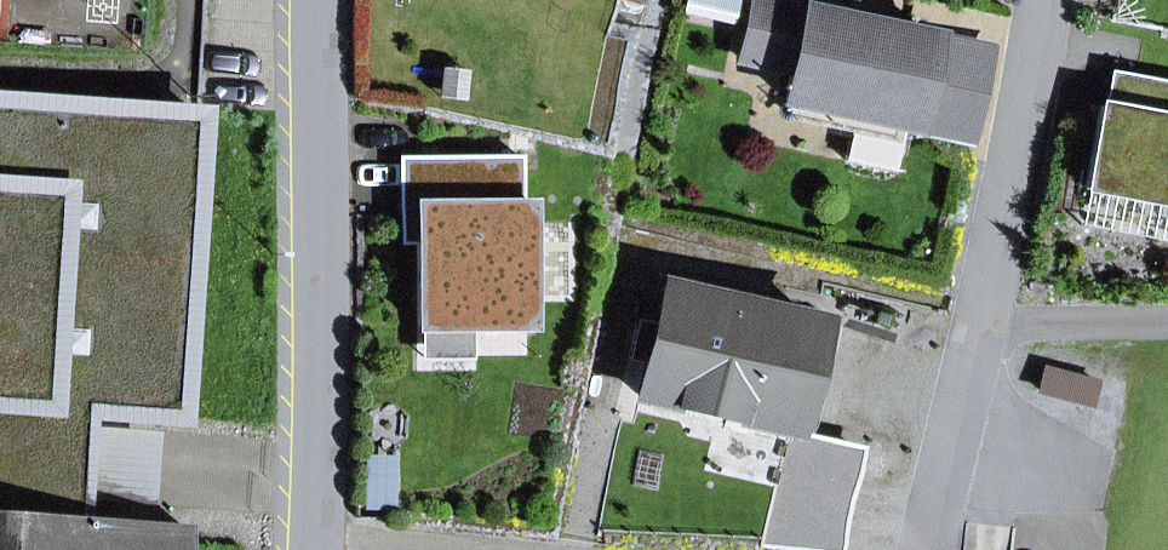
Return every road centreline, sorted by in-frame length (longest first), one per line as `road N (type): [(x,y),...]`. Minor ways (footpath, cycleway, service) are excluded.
road 1 (residential): [(1047,0),(927,549)]
road 2 (residential): [(316,549),(324,0)]

